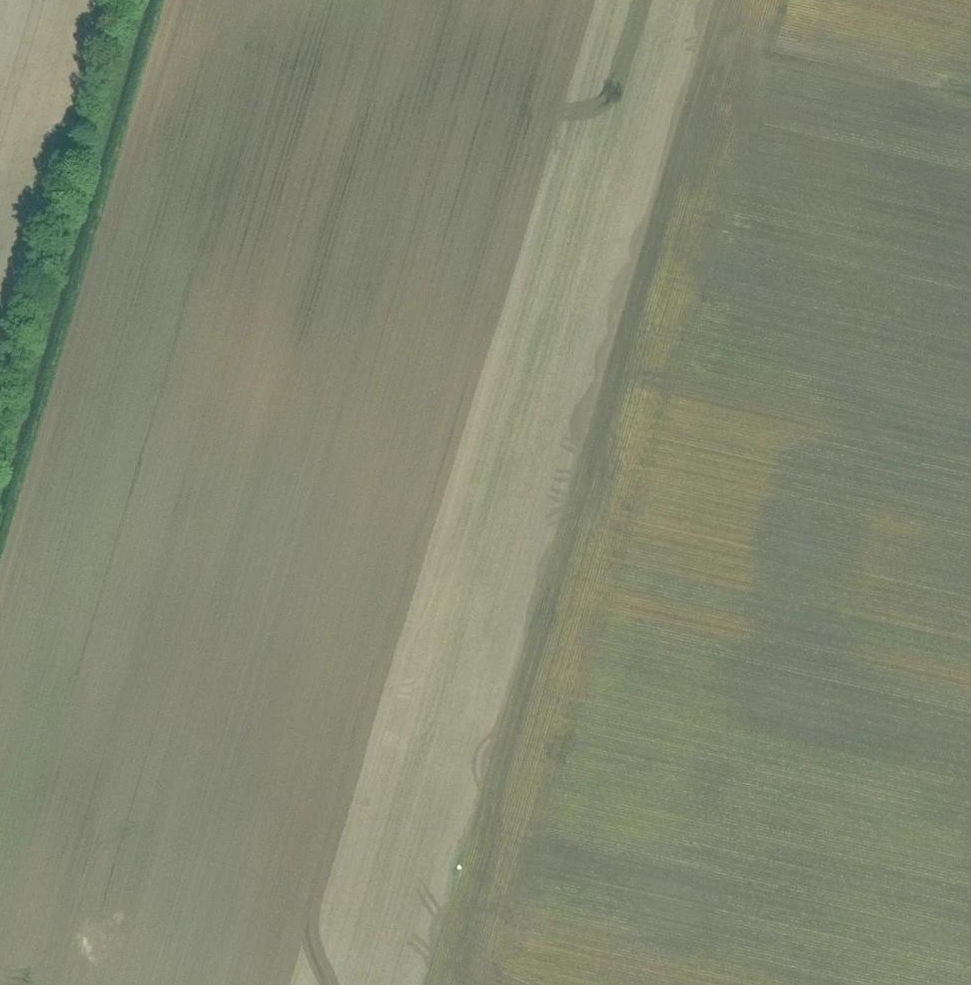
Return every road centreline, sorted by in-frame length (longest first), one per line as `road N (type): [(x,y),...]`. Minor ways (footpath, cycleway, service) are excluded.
road 1 (track): [(0,452),(133,0)]

